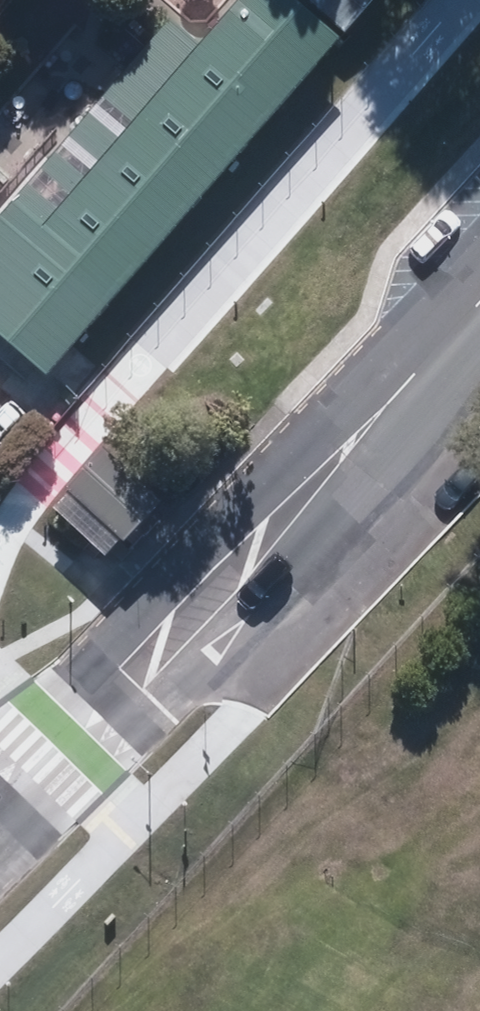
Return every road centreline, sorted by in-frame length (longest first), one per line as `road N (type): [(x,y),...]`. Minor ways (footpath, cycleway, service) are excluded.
road 1 (unclassified): [(399,387),(391,451),(217,640),(148,652)]
road 2 (unclassified): [(148,652),(166,593),(340,405),(399,387)]
road 3 (unclassified): [(21,788),(148,652)]
road 4 (unclassified): [(399,387),(479,297)]

